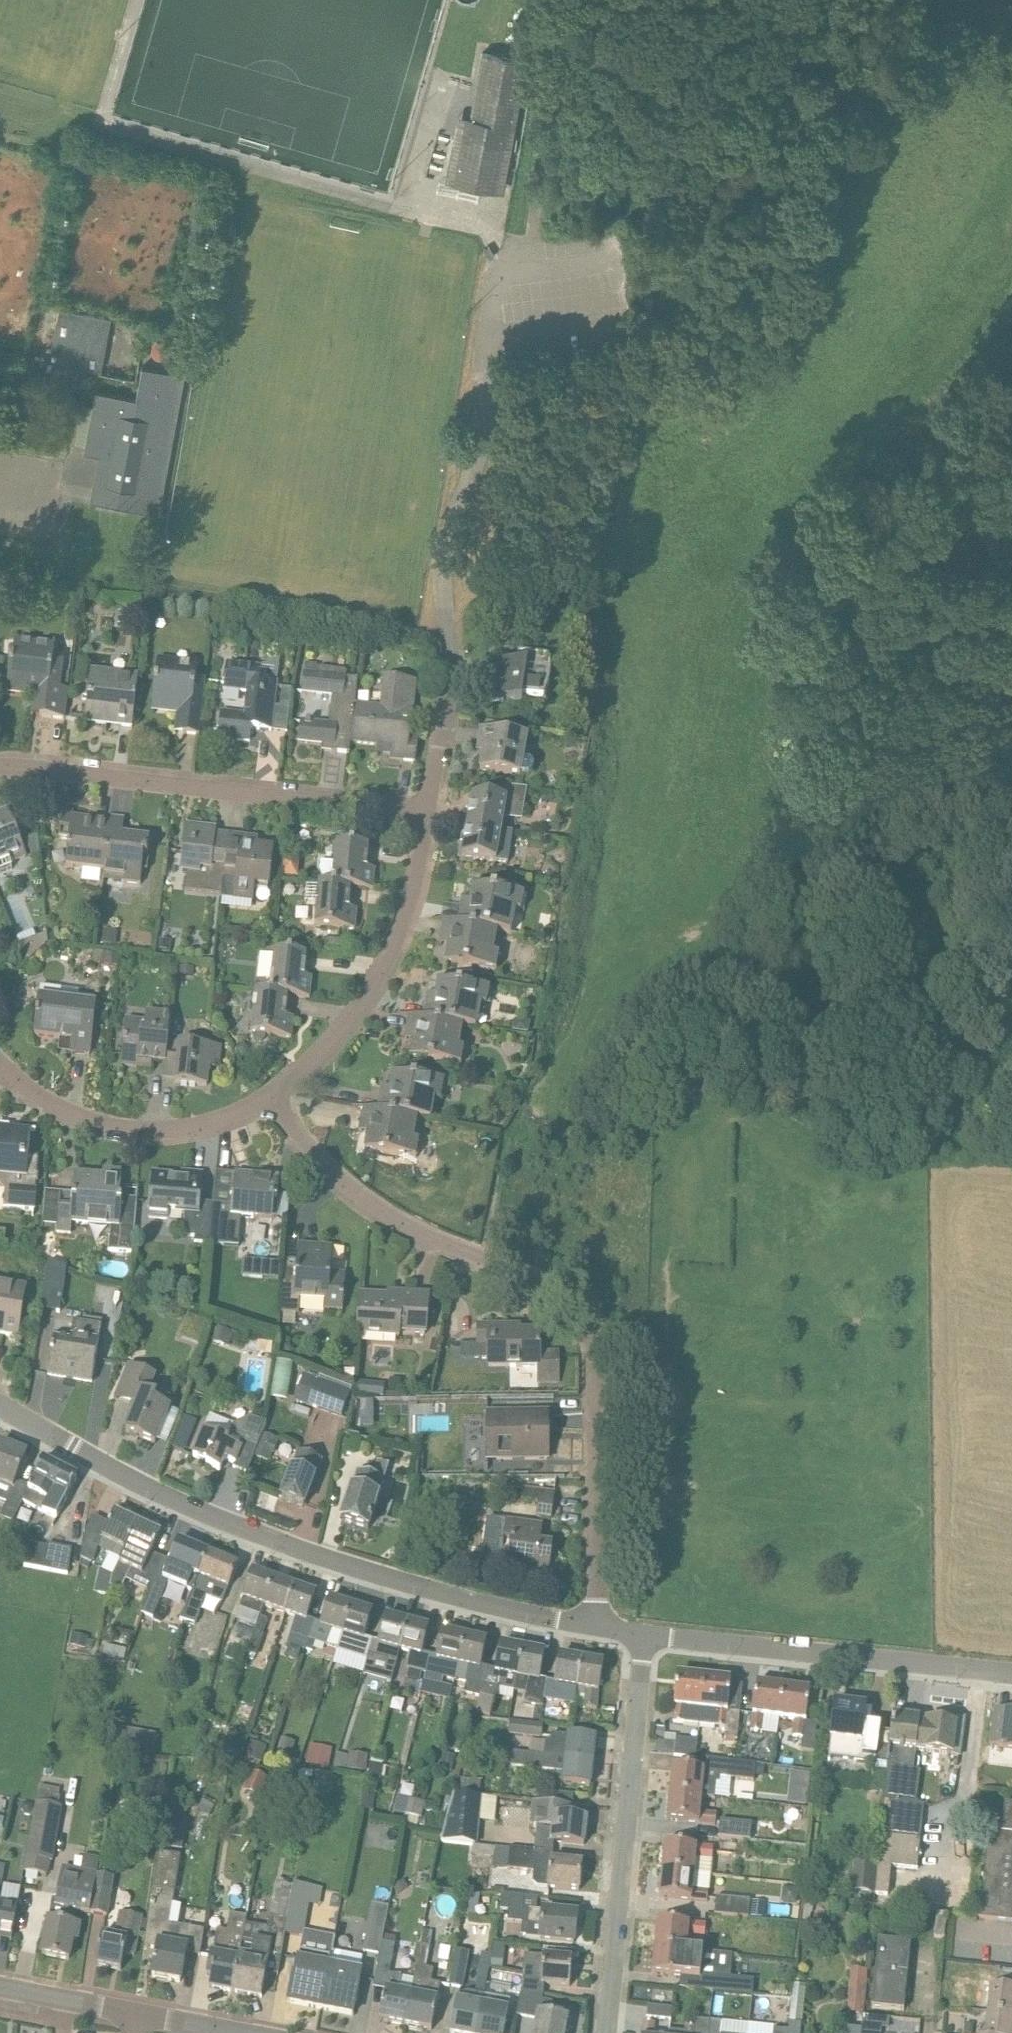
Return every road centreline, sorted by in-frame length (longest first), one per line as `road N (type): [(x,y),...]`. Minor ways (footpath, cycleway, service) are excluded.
road 1 (residential): [(596,1626),(596,1334),(586,1315),(547,1282),(412,1228),(367,1201),(317,1157),(270,1097)]
road 2 (residential): [(596,1626),(474,1602),(322,1557),(187,1506),(0,1405)]
road 3 (residential): [(427,814),(449,676),(444,548),(485,431),(502,274),(535,236)]
road 4 (residential): [(0,765),(427,814)]
road 5 (residential): [(605,2032),(645,1635)]
road 6 (residential): [(1011,1676),(645,1635)]
road 7 (residential): [(270,1097),(339,1029),(373,981),(399,932),(427,814)]
road 8 (residential): [(270,1097),(189,1127),(145,1131),(101,1125),(51,1102),(0,1062)]
road 9 (residential): [(136,2014),(0,1986)]

